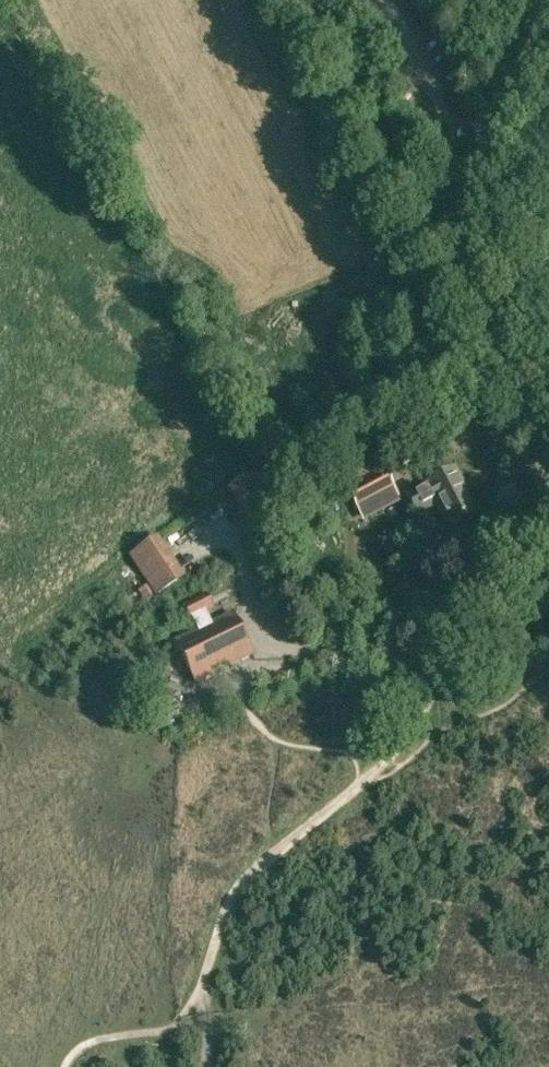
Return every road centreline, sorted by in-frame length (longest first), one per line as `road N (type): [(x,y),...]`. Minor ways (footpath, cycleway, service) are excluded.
road 1 (track): [(444,257),(307,0)]
road 2 (unclassified): [(444,257),(548,11)]
road 3 (track): [(548,456),(444,257)]
road 4 (track): [(234,671),(285,647),(443,666)]
road 5 (track): [(548,565),(443,666)]

